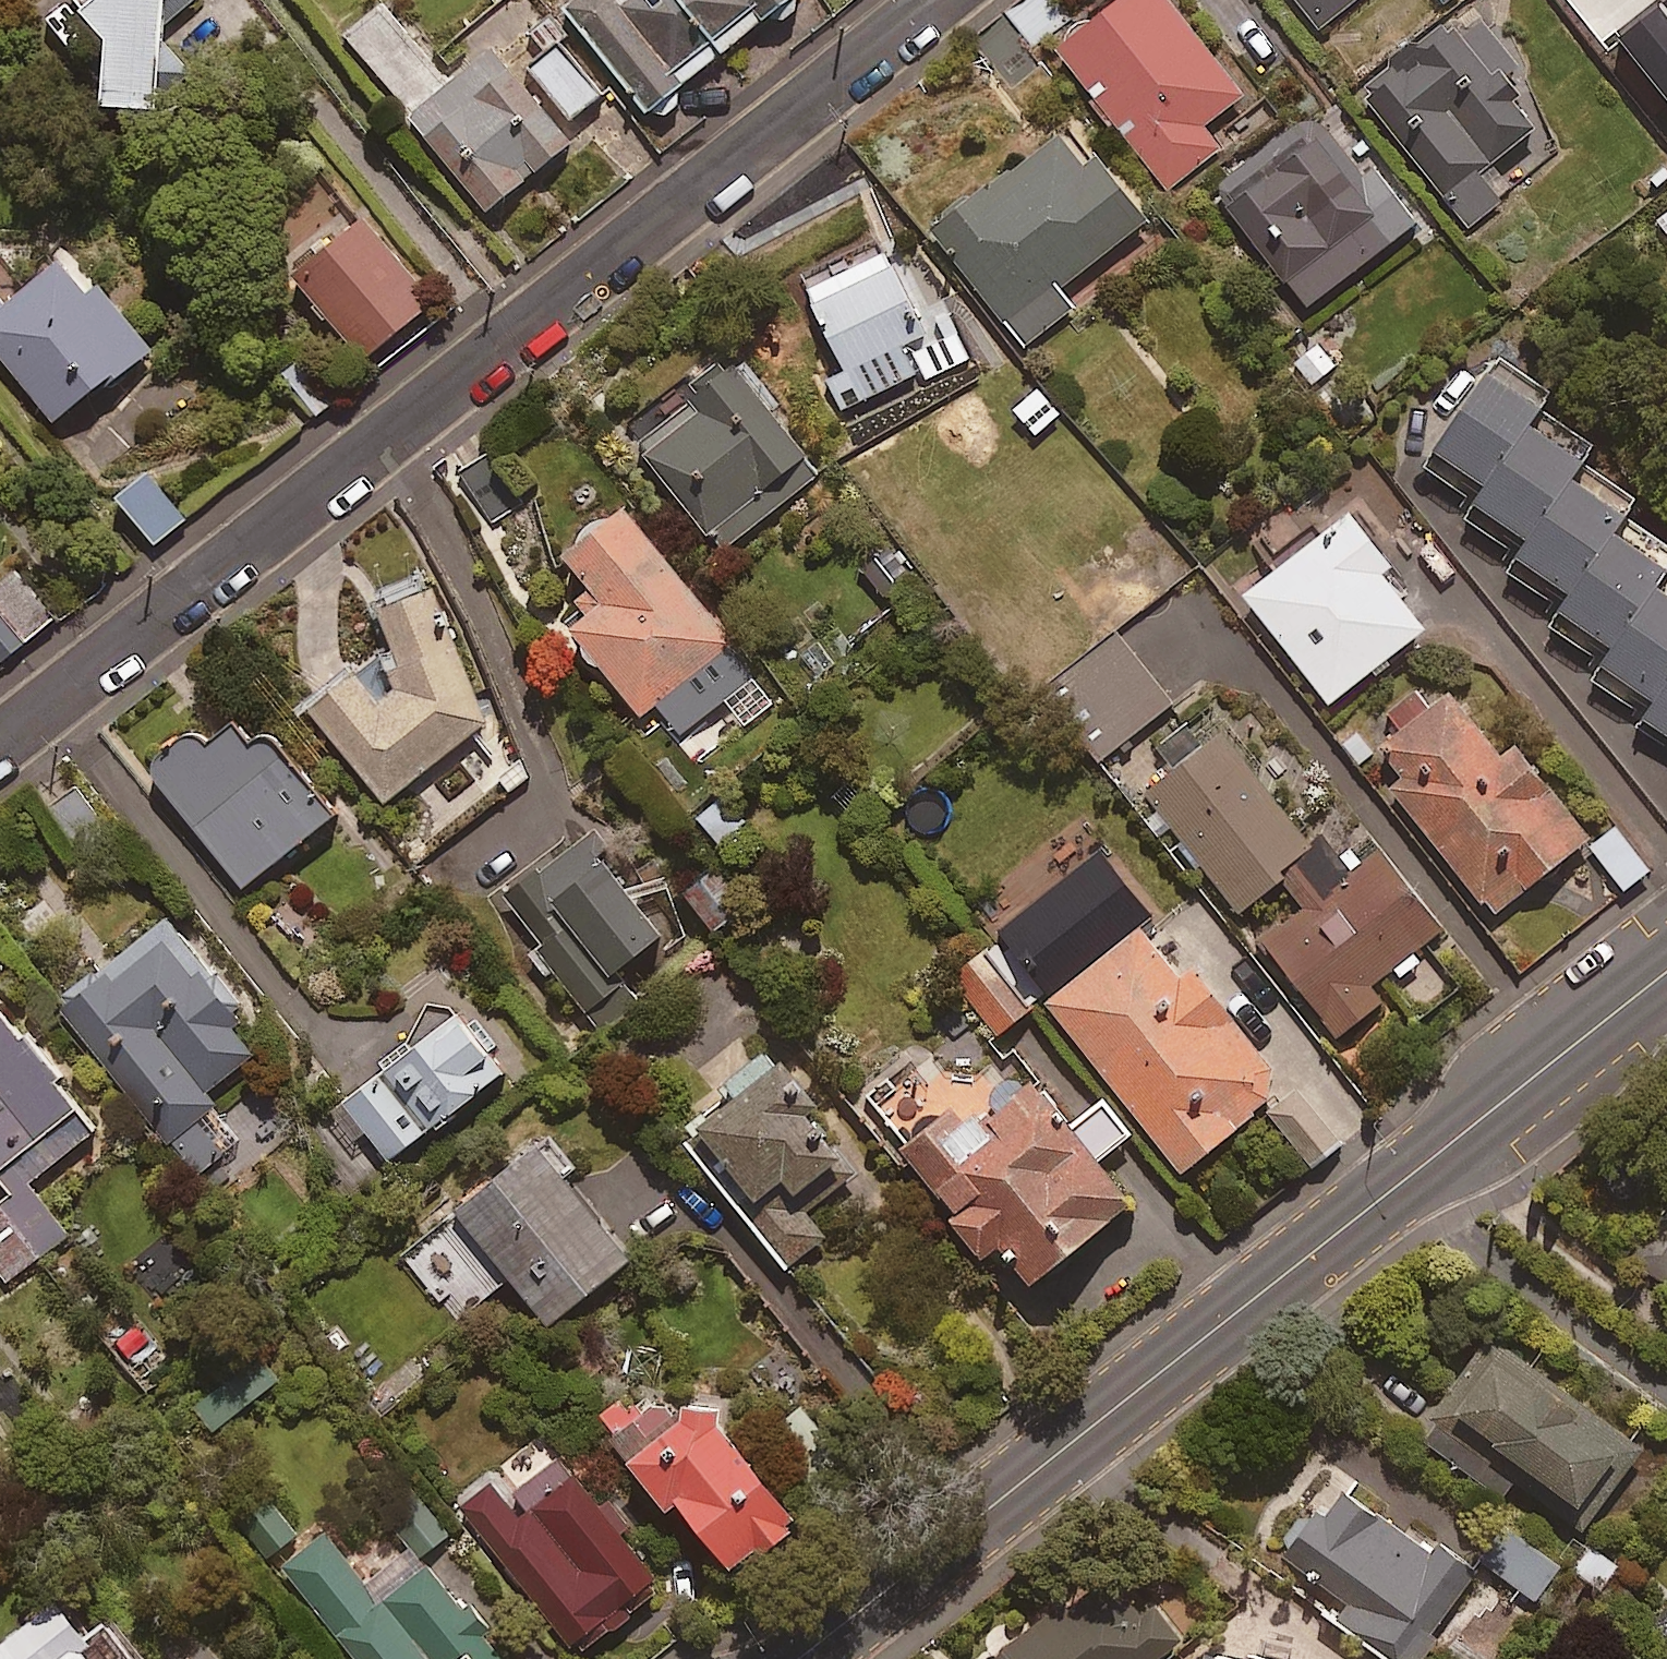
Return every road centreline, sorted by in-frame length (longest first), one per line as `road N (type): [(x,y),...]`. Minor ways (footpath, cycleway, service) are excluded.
road 1 (residential): [(0,748),(931,0)]
road 2 (tertiary): [(772,1658),(1666,947)]
road 3 (tertiary): [(1666,995),(827,1658)]

